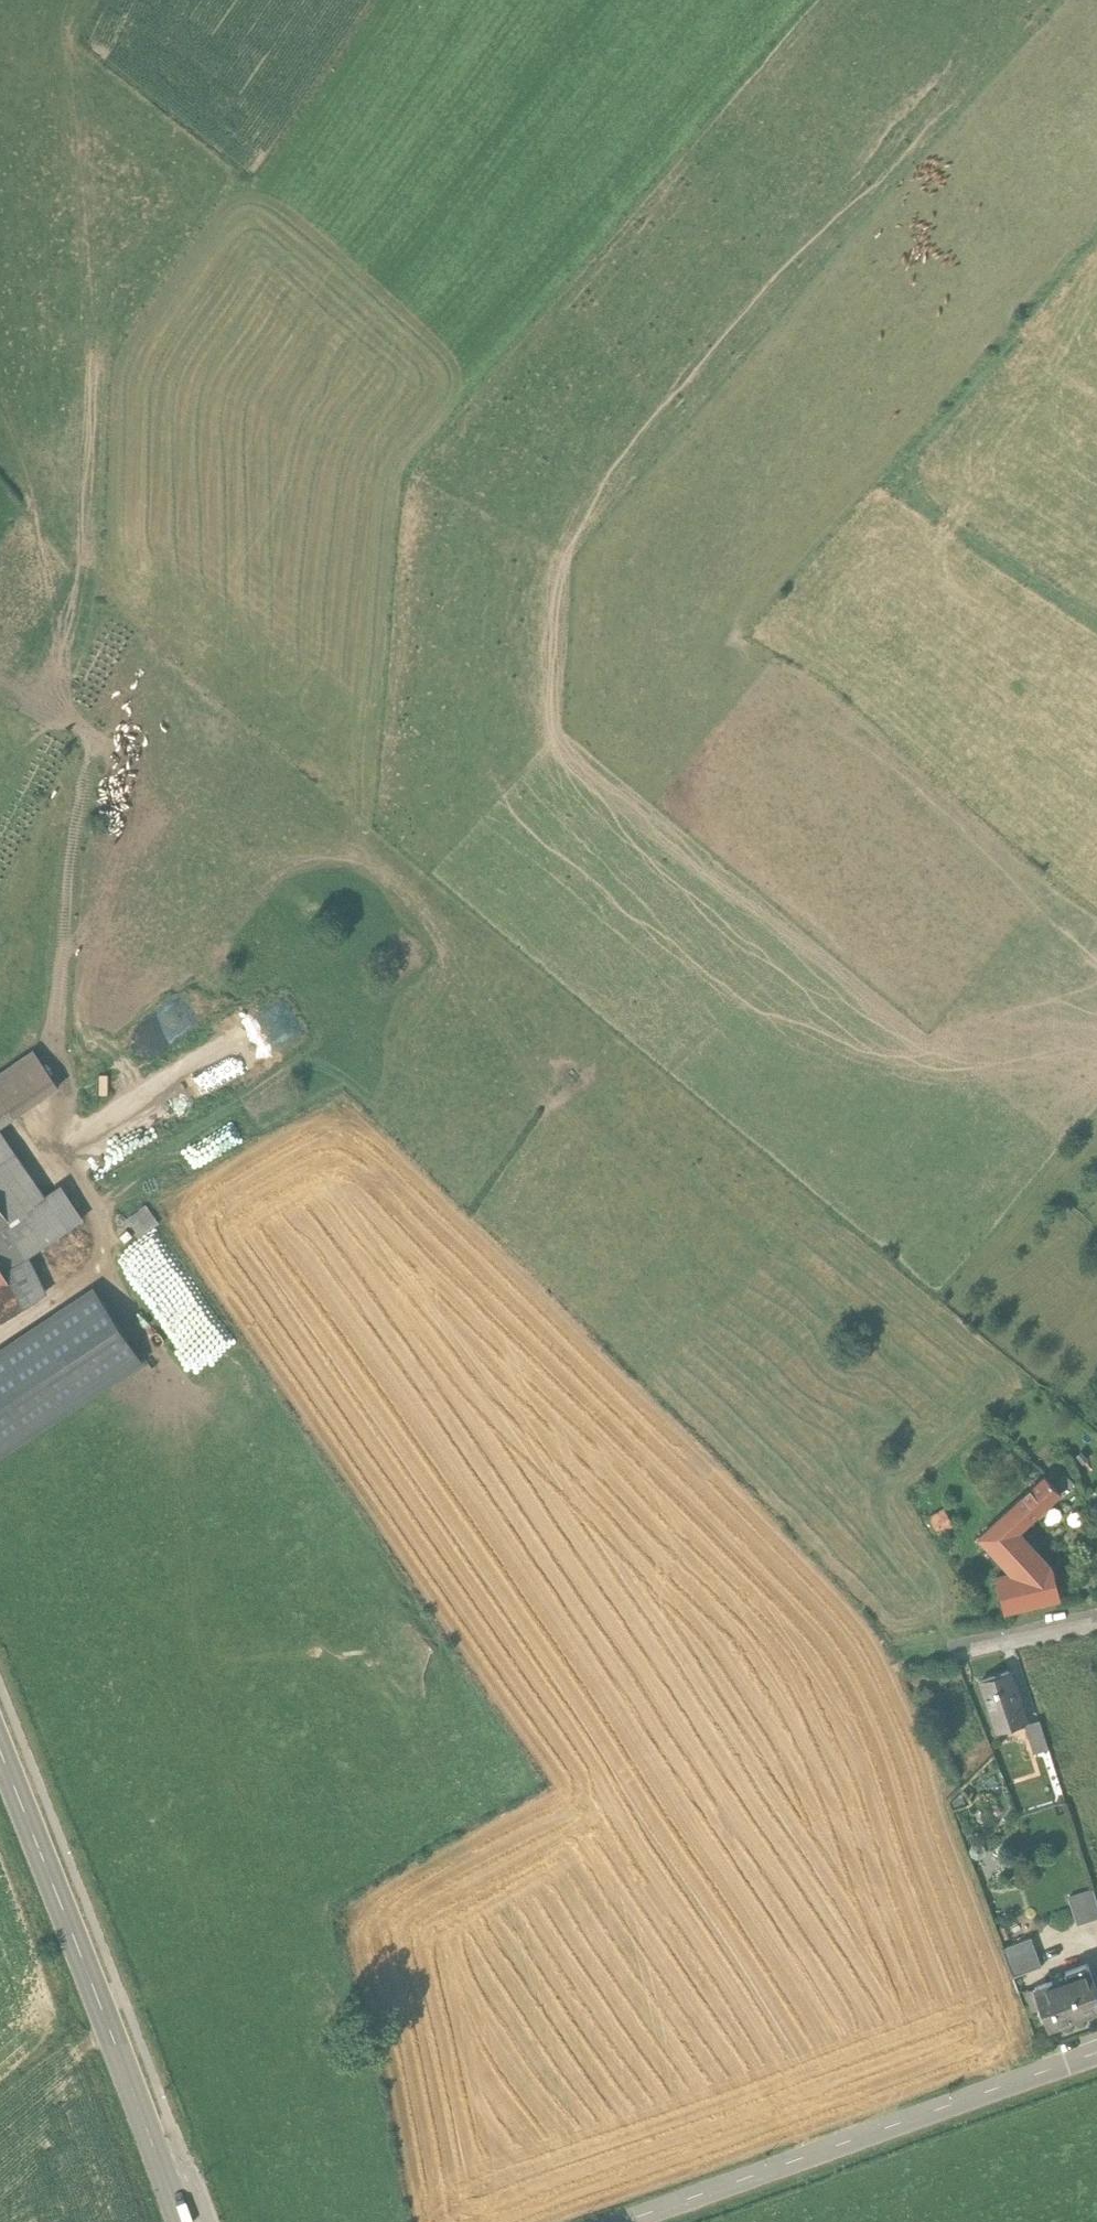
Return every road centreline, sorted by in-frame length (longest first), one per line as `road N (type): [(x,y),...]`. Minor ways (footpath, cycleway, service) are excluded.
road 1 (secondary): [(0,1755),(179,2221)]
road 2 (tertiary): [(629,2221),(1096,2055)]

